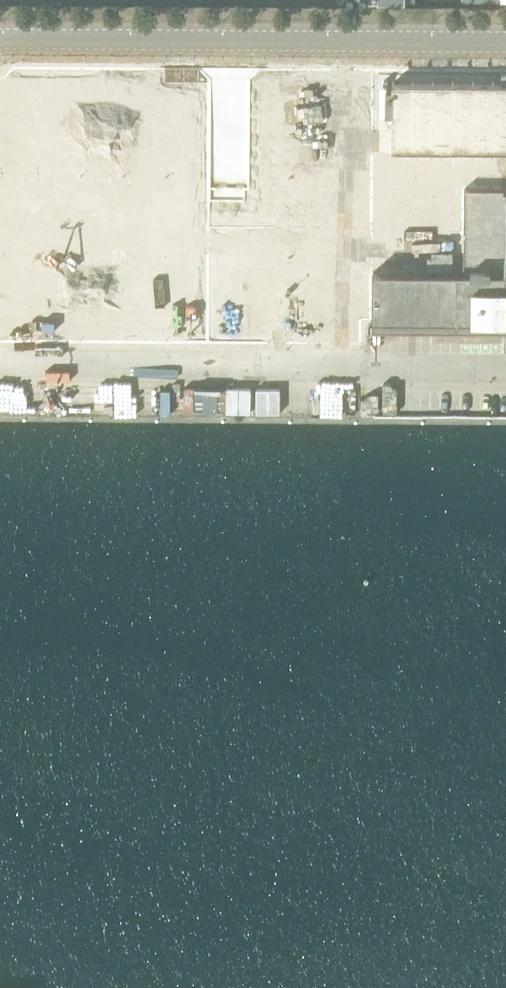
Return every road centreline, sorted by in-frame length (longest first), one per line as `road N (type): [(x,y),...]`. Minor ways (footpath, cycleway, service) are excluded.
road 1 (unclassified): [(0,39),(505,42)]

